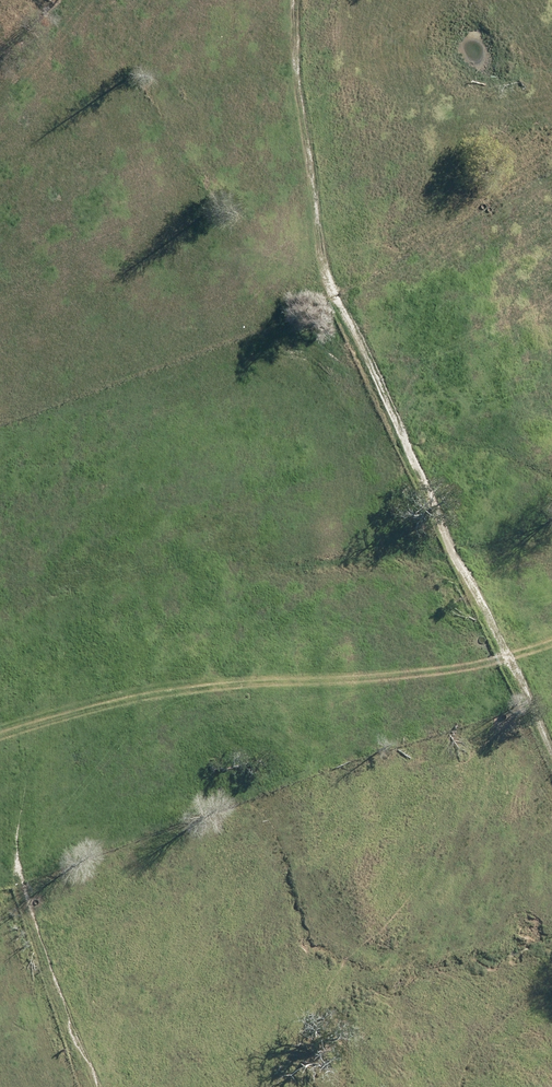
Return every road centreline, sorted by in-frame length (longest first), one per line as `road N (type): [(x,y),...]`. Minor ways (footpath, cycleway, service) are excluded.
road 1 (unknown): [(440,0),(262,423),(197,530),(155,1013),(155,1086)]
road 2 (unknown): [(167,870),(265,865),(505,751),(551,743)]
road 3 (unknown): [(262,423),(385,462),(461,450),(551,413)]

